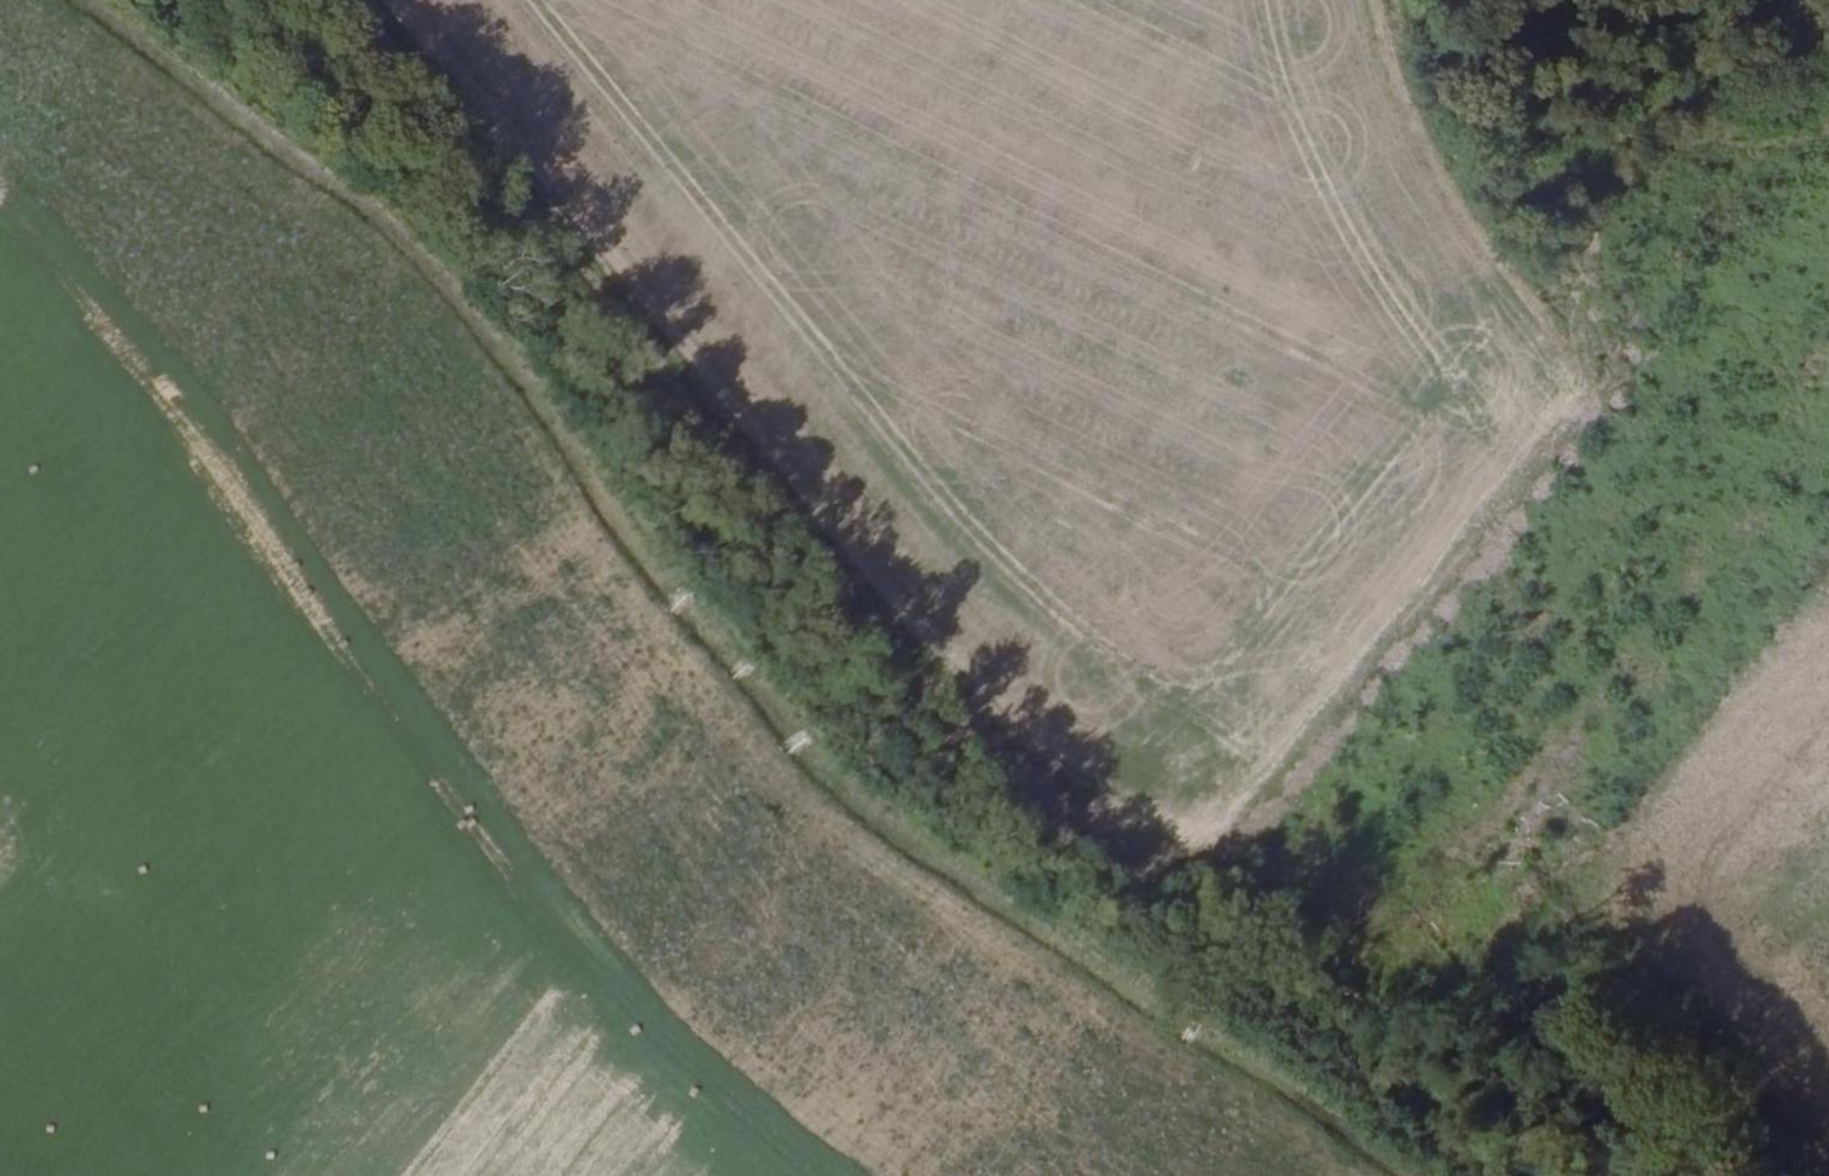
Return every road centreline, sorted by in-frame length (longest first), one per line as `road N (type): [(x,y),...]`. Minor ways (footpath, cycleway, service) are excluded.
road 1 (track): [(74,1175),(0,979)]

